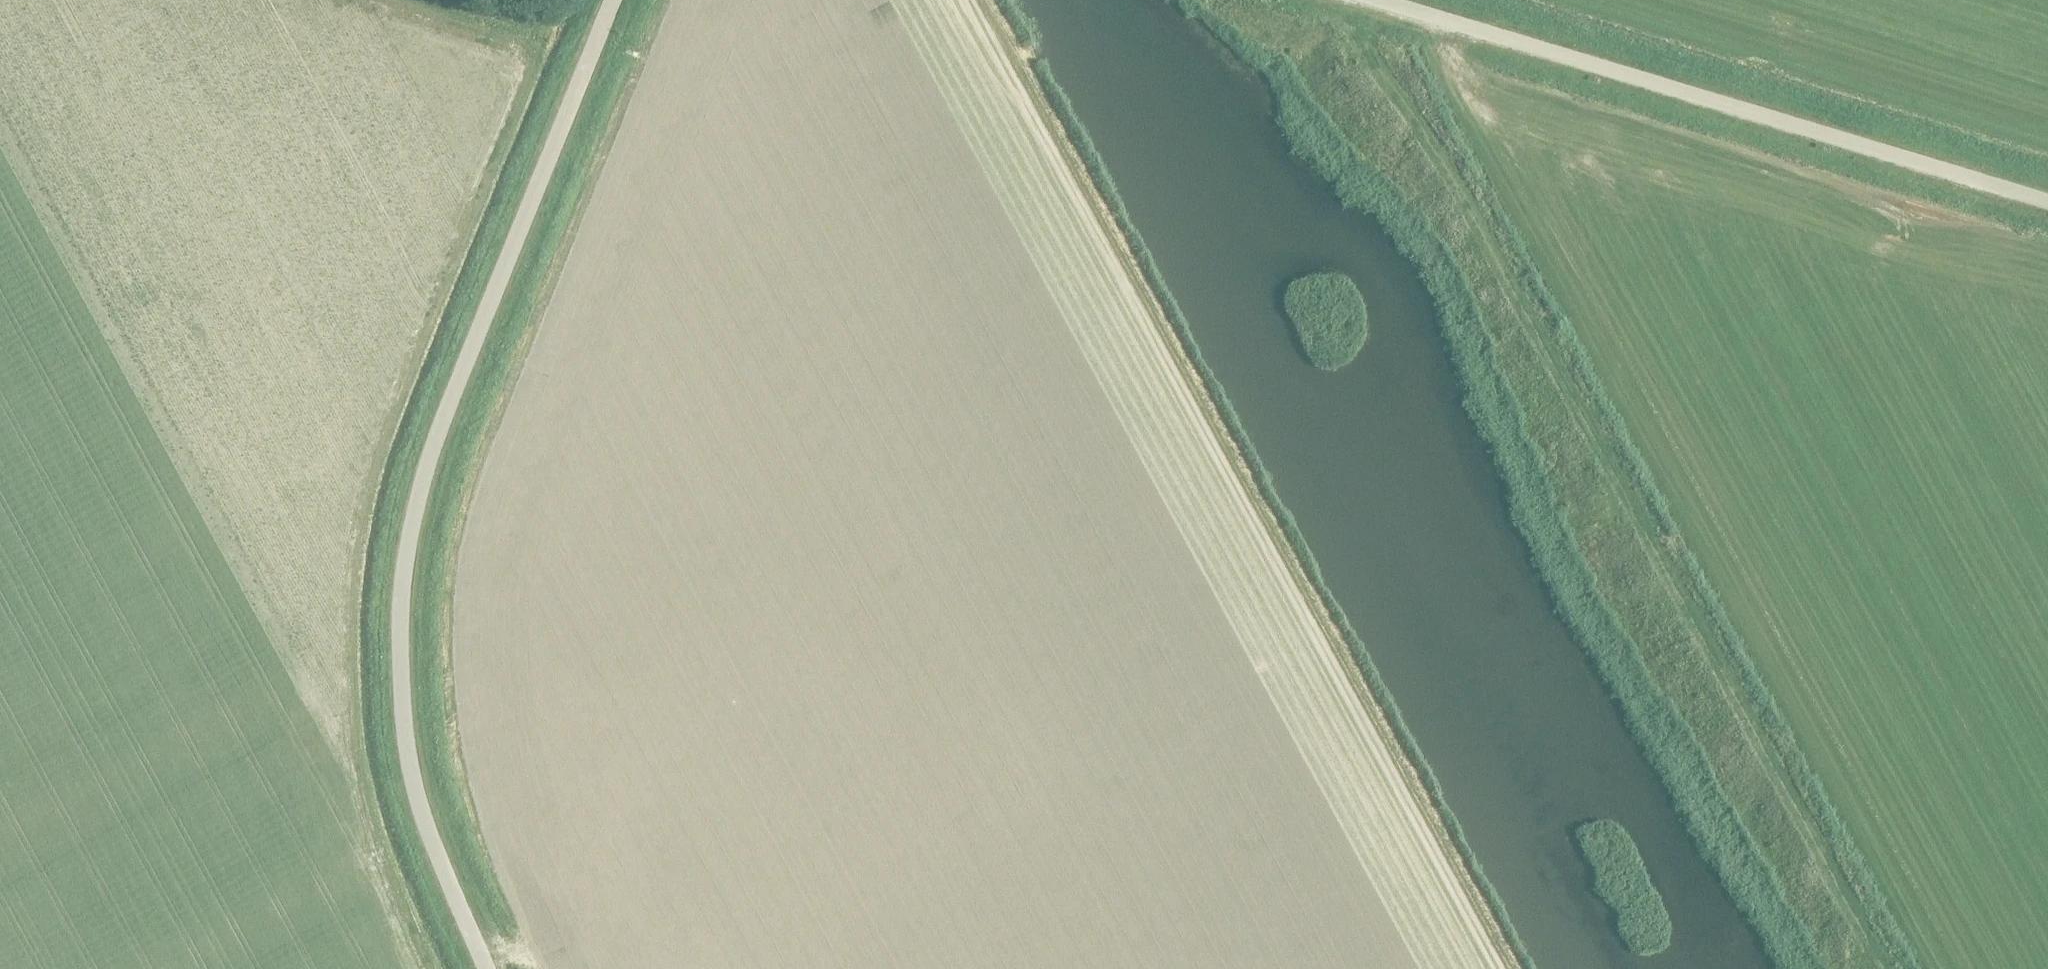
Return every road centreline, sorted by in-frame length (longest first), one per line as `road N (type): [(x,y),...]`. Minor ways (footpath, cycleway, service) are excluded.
road 1 (unclassified): [(485,968),(424,830),(405,758),(398,596),(422,469),(608,0)]
road 2 (unclassified): [(2047,203),(1365,0)]

